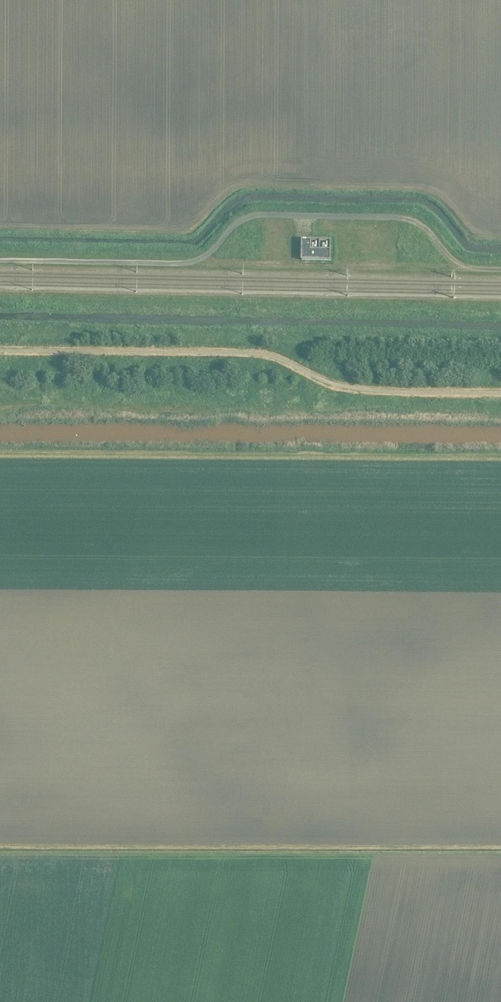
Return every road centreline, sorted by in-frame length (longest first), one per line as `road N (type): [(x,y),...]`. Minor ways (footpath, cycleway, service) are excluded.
road 1 (track): [(500,306),(0,295)]

